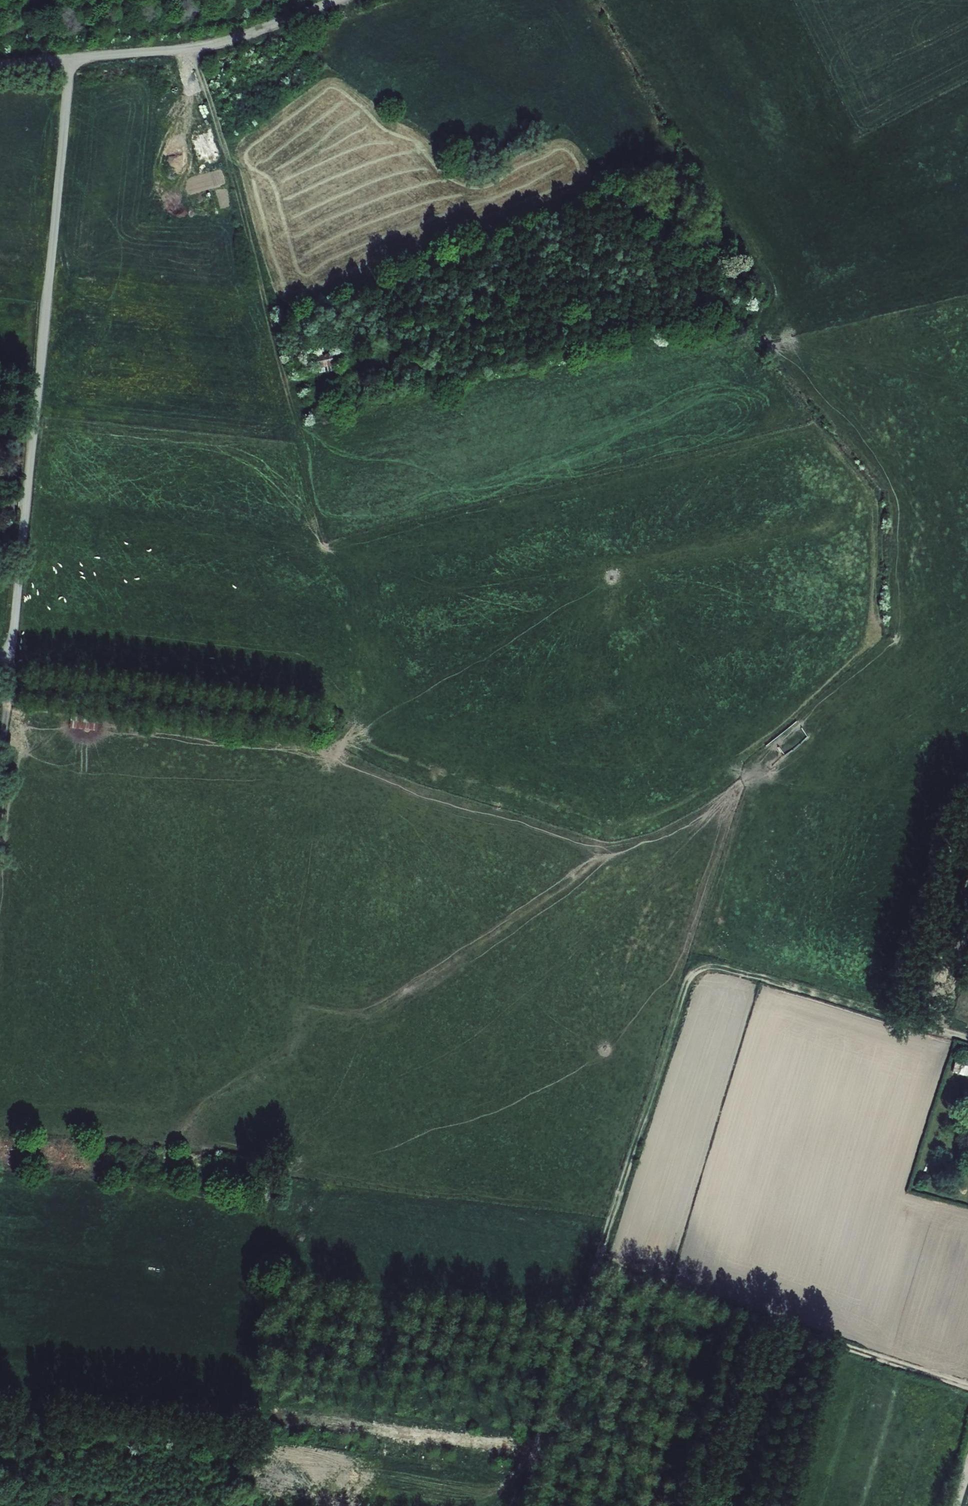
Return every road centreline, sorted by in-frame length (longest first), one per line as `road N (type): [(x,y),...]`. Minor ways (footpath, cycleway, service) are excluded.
road 1 (unclassified): [(70,58),(11,666),(0,665)]
road 2 (unclassified): [(70,58),(210,45),(336,0)]

